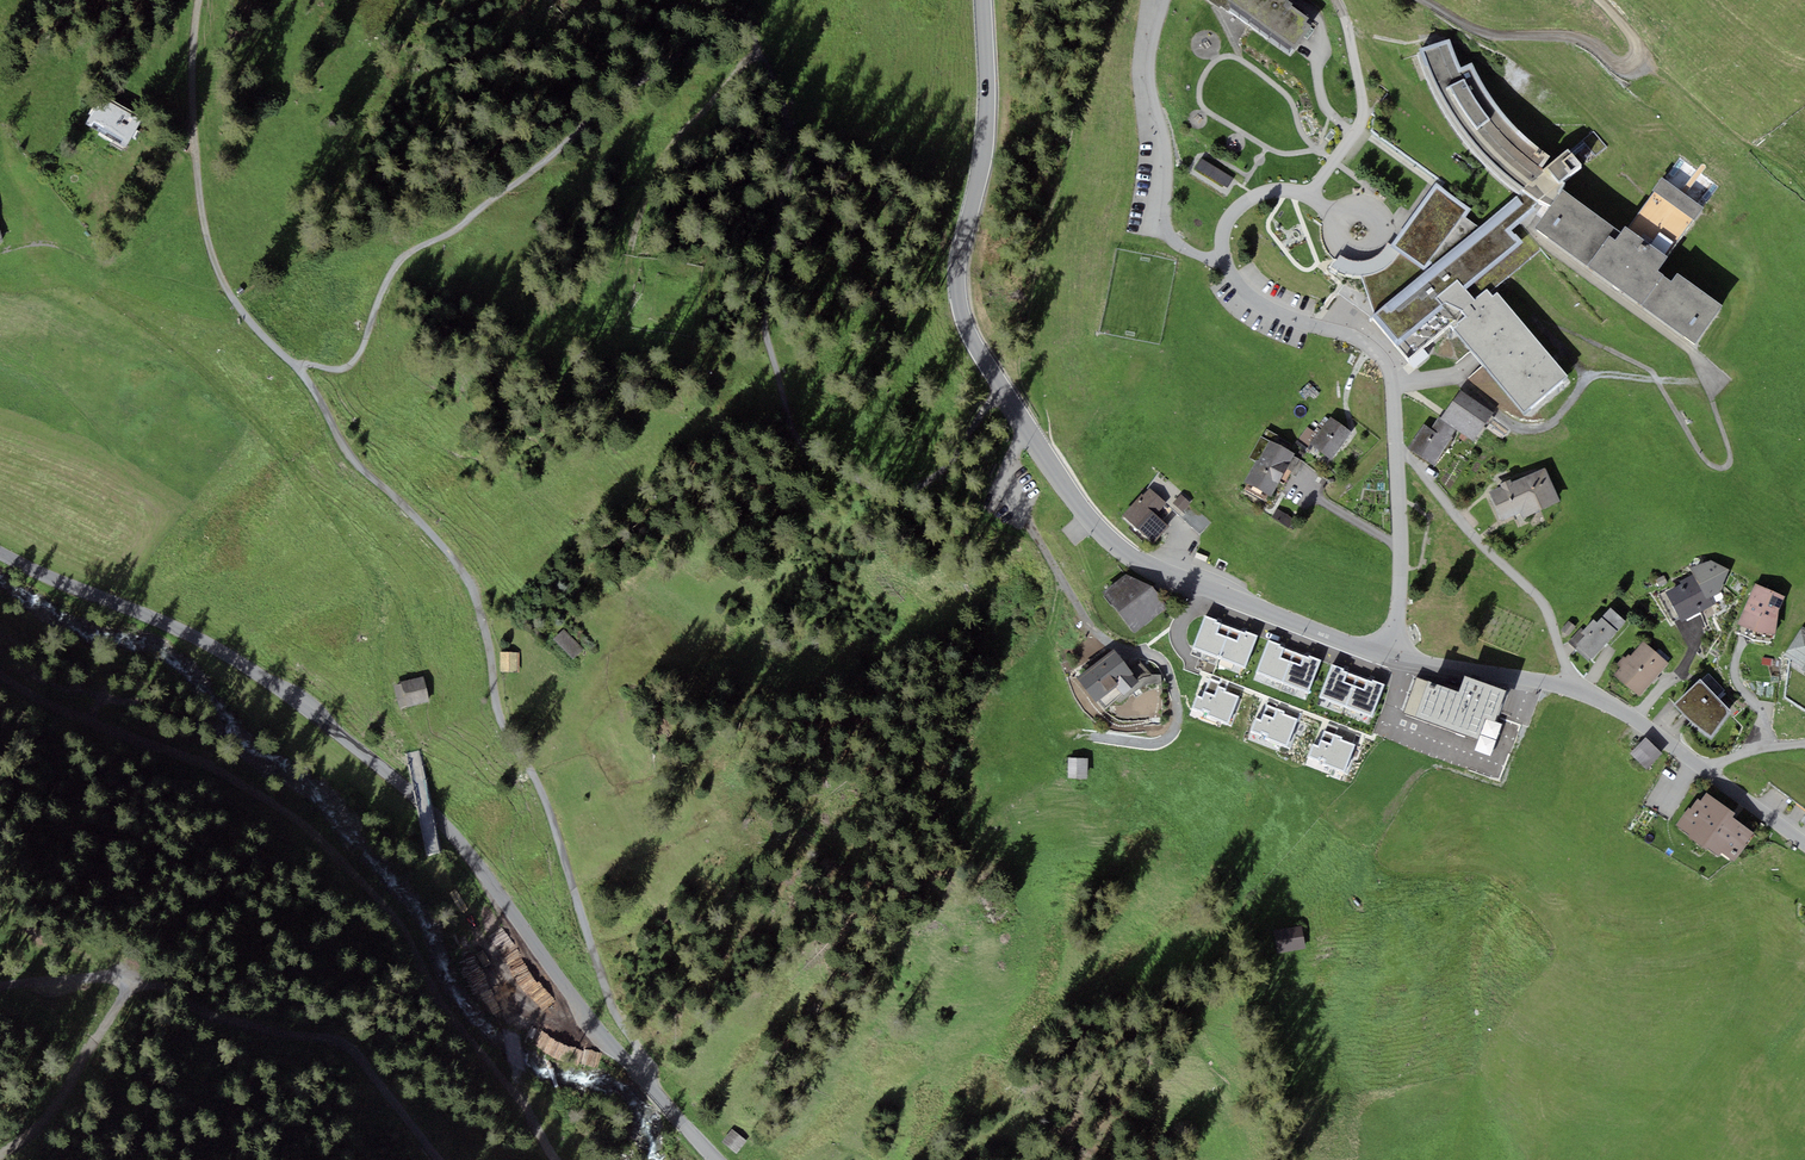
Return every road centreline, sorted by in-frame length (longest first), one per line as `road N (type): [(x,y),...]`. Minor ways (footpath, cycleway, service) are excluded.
road 1 (track): [(1006,394),(902,523),(855,510),(811,471),(756,309),(795,164),(794,124),(752,32),(729,23),(551,172),(409,260),(390,280),(347,370),(294,365)]
road 2 (tertiary): [(0,552),(212,644),(406,786),(455,834),(558,980),(715,1159)]
road 3 (track): [(634,1069),(629,1034),(607,997),(472,596),(451,561),(339,442),(294,365)]
road 4 (track): [(0,688),(238,790),(338,861),(416,991),(554,1159)]
road 5 (residential): [(1398,448),(1400,377),(1390,356),(1259,304),(1223,251),(1226,224),(1249,202),(1313,191),(1360,134),(1356,48),(1336,0)]
road 6 (tertiary): [(1804,846),(1633,719),(1573,689),(1389,654)]
road 7 (tertiary): [(1029,430),(957,299),(957,259),(986,142),(984,0)]
road 8 (tertiary): [(1389,654),(1143,562),(1092,521),(1029,430)]
road 9 (track): [(294,365),(247,321),(210,250),(190,75),(201,0)]
road 10 (track): [(130,980),(345,1045),(395,1092),(445,1159)]
road 11 (residential): [(1425,0),(1483,33),(1574,38),(1618,66),(1641,61)]
road 12 (track): [(763,48),(678,155),(642,236)]
road 13 (track): [(130,980),(58,1108),(0,1154)]
road 14 (track): [(1641,61),(1804,192)]
road 15 (residential): [(1398,448),(1403,551),(1389,654)]
road 16 (track): [(0,988),(119,970),(130,980)]

